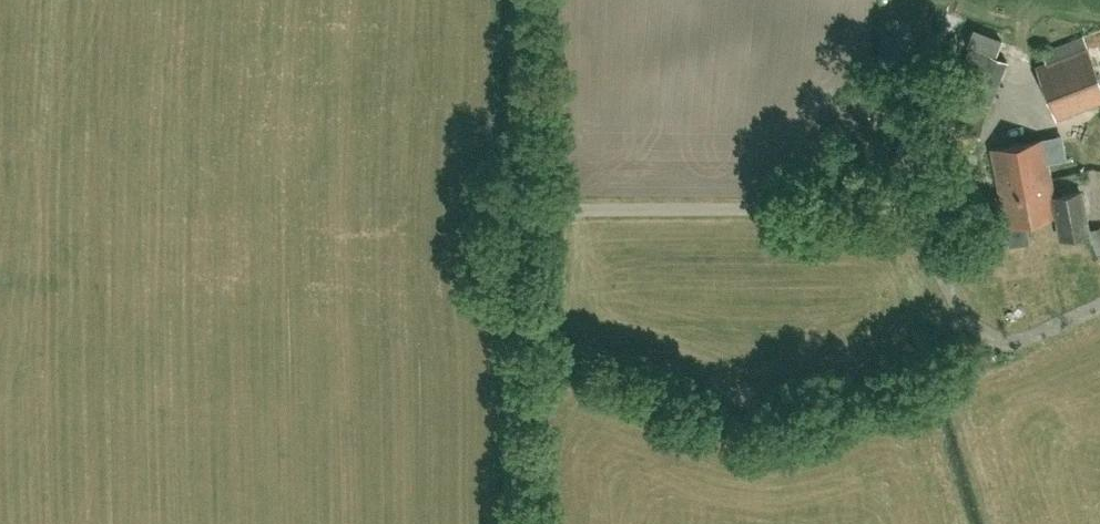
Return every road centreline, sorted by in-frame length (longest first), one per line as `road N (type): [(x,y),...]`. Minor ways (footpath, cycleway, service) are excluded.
road 1 (unclassified): [(528,523),(526,203)]
road 2 (track): [(526,203),(533,0)]

